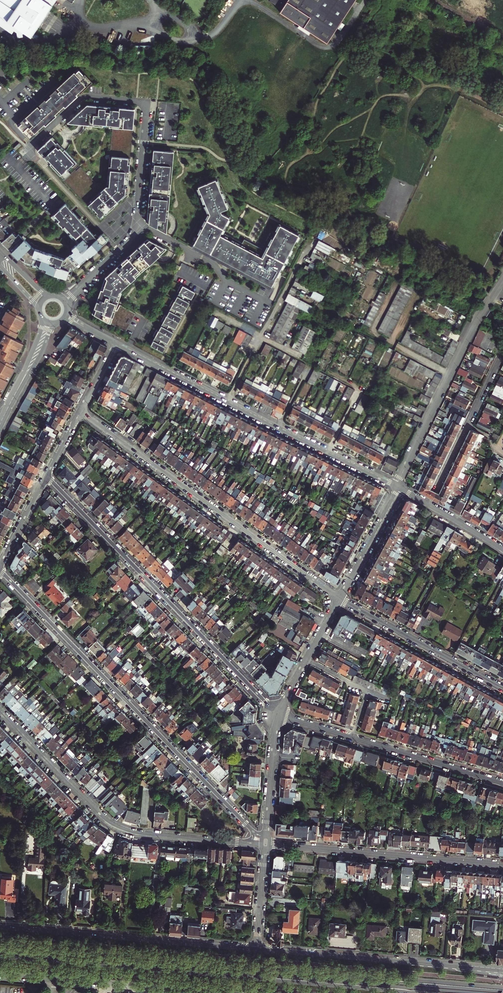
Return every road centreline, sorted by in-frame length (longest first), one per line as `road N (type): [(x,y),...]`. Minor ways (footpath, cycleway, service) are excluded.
road 1 (residential): [(252,830),(0,570)]
road 2 (residential): [(46,476),(277,714)]
road 3 (primary): [(327,975),(0,946)]
road 4 (residential): [(340,599),(80,412)]
road 5 (tertiary): [(116,344),(396,486)]
road 6 (primary): [(0,954),(301,981)]
road 7 (residential): [(0,712),(115,826),(246,843)]
road 8 (residential): [(135,225),(145,104),(84,98),(27,149),(38,160)]
road 9 (tertiary): [(257,948),(0,927)]
road 10 (tertiary): [(502,969),(257,948)]
road 11 (residential): [(266,844),(502,864)]
road 12 (residential): [(396,486),(502,282)]
road 13 (tertiary): [(0,973),(225,992)]
road 14 (residential): [(502,688),(340,599)]
road 15 (primary): [(502,992),(327,975)]
road 16 (primary): [(502,988),(327,975)]
road 17 (primary): [(301,981),(466,992)]
road 18 (residential): [(135,225),(213,262),(227,281),(271,303)]
road 19 (residential): [(502,782),(354,738)]
road 20 (residential): [(266,844),(277,714)]
road 21 (residential): [(340,599),(400,488)]
road 22 (primary): [(301,981),(422,992)]
road 23 (tertiary): [(400,488),(502,550)]

